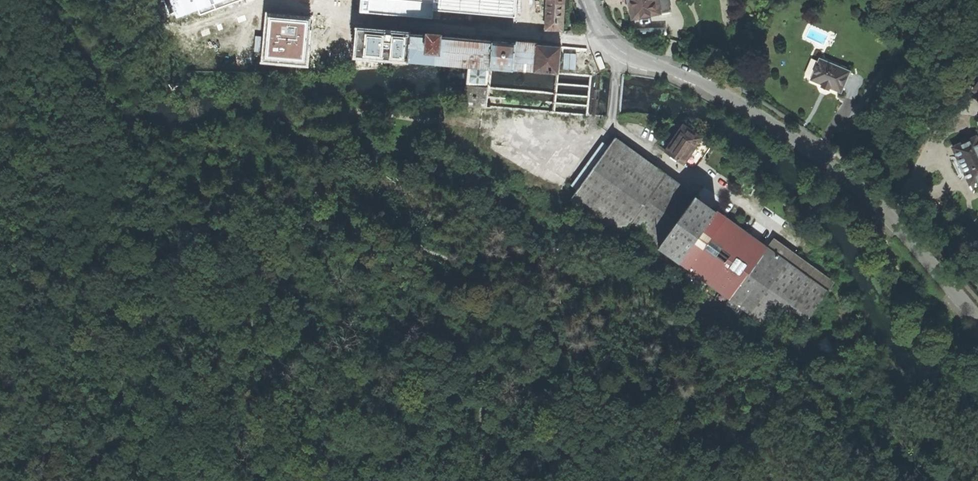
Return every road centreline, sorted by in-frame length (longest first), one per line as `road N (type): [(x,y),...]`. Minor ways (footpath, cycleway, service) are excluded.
road 1 (track): [(0,278),(43,286),(289,199),(413,235),(490,298),(471,443),(481,480)]
road 2 (residential): [(608,41),(713,89),(825,161),(889,219),(977,320)]
road 3 (residential): [(335,16),(608,41)]

